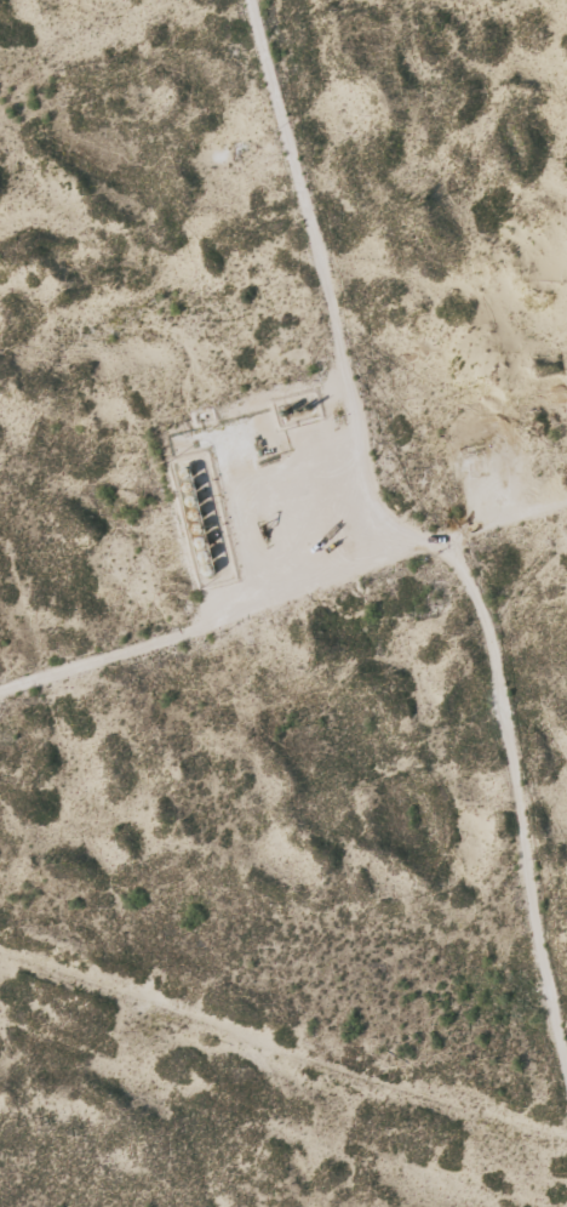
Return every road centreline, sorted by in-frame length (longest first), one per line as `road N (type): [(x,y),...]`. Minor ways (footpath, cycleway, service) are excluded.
road 1 (track): [(566,979),(511,739),(493,727),(451,598),(384,530),(299,153),(281,140),(249,0)]
road 2 (track): [(0,731),(451,598),(566,553)]

